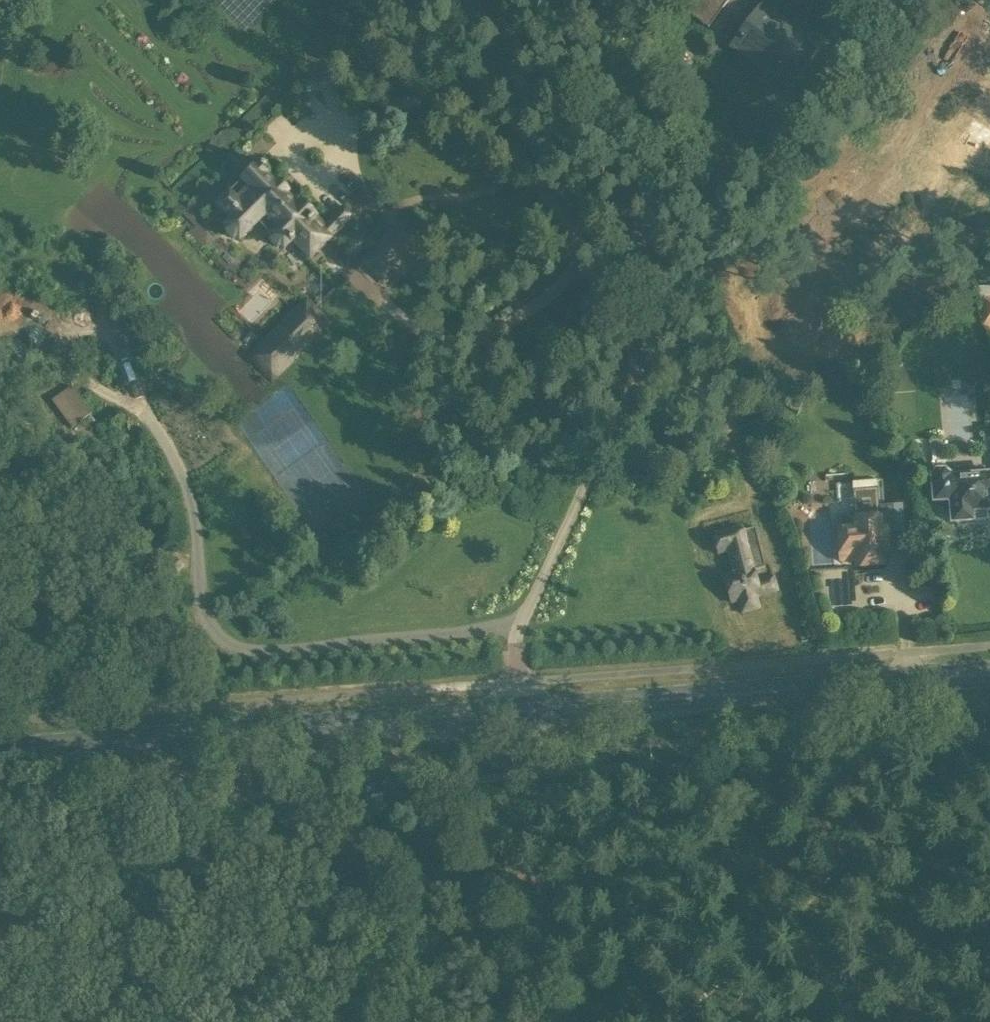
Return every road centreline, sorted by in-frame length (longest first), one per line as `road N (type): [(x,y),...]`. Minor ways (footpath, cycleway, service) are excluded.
road 1 (primary): [(0,750),(989,674)]

